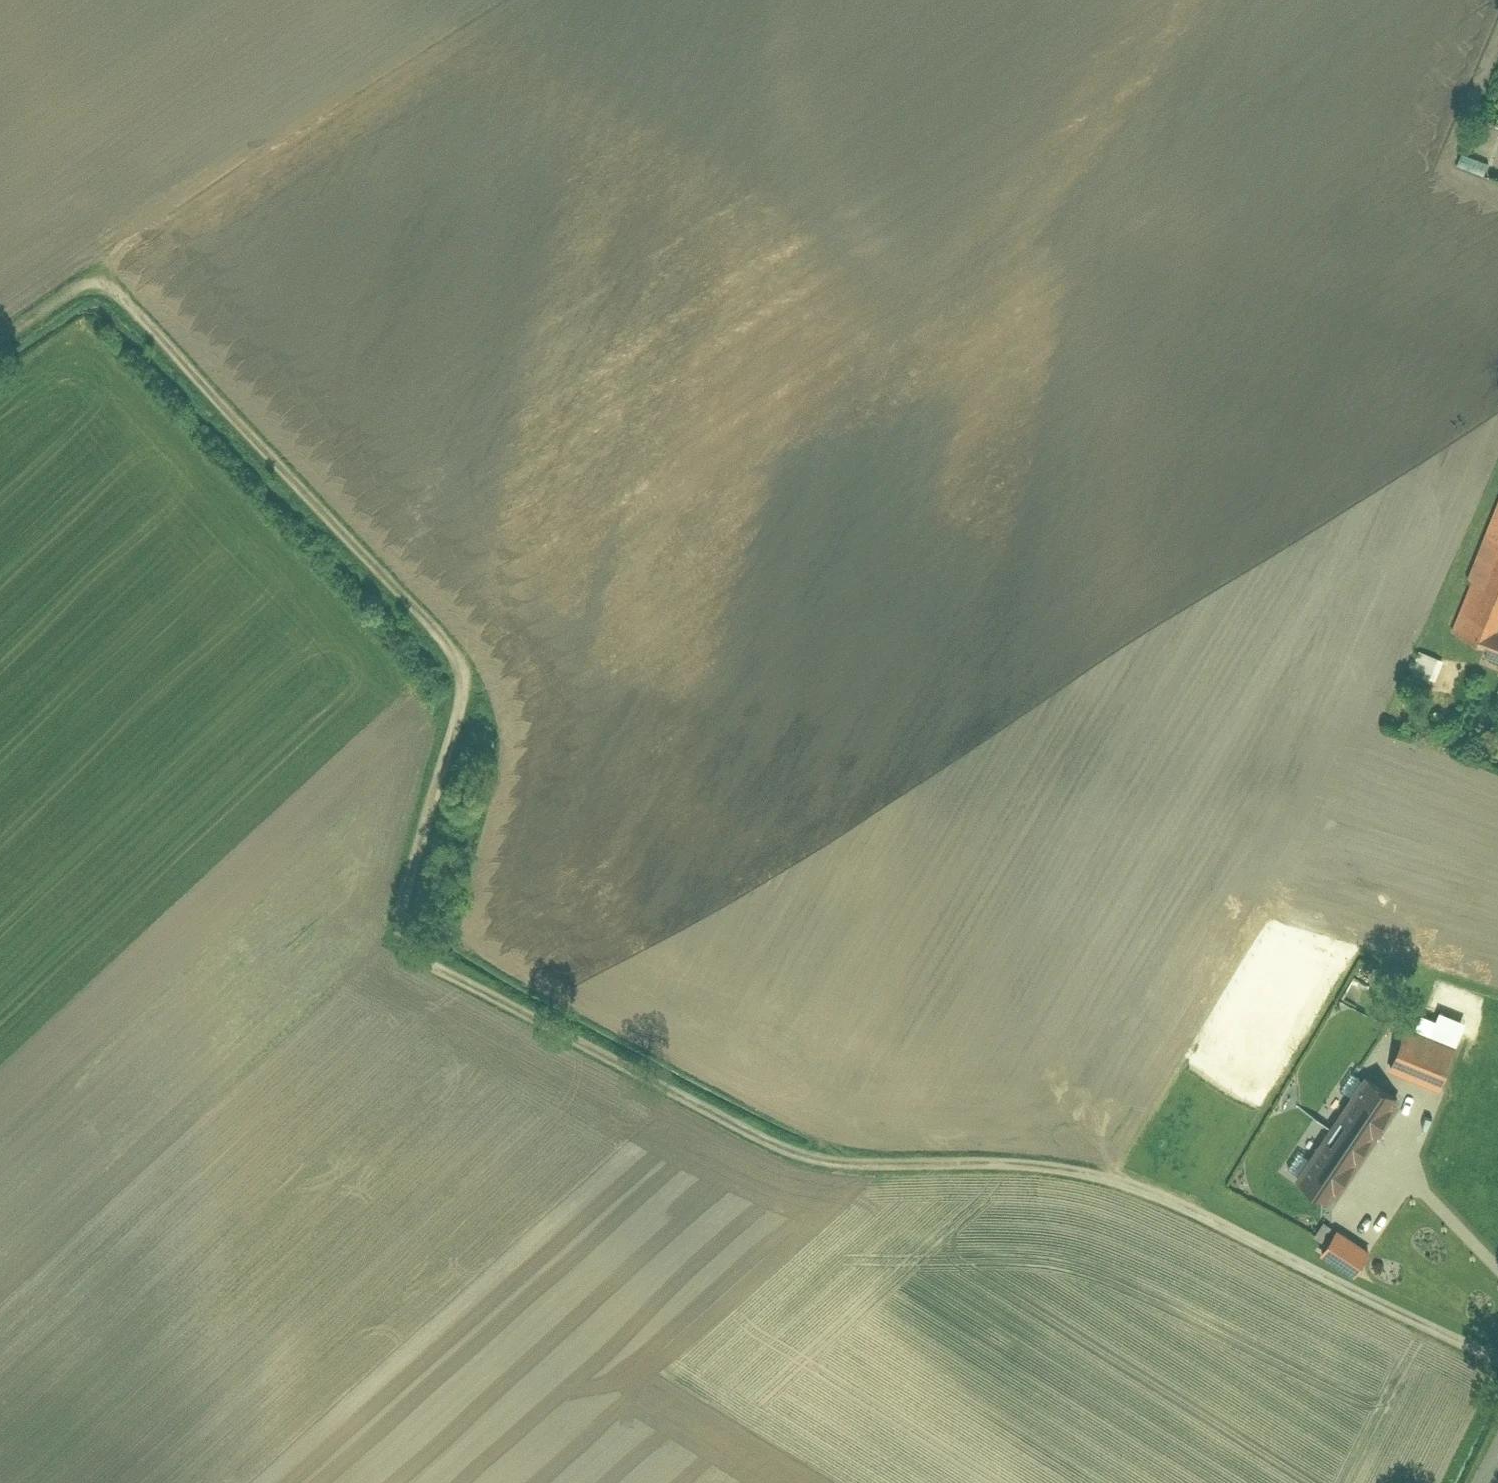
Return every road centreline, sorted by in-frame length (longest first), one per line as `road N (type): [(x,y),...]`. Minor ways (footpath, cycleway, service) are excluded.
road 1 (track): [(1497,1357),(1135,1180),(1002,1161),(814,1160),(780,1148),(418,955),(407,940),(405,901),(463,702),(458,659),(117,284),(99,281),(13,336)]

